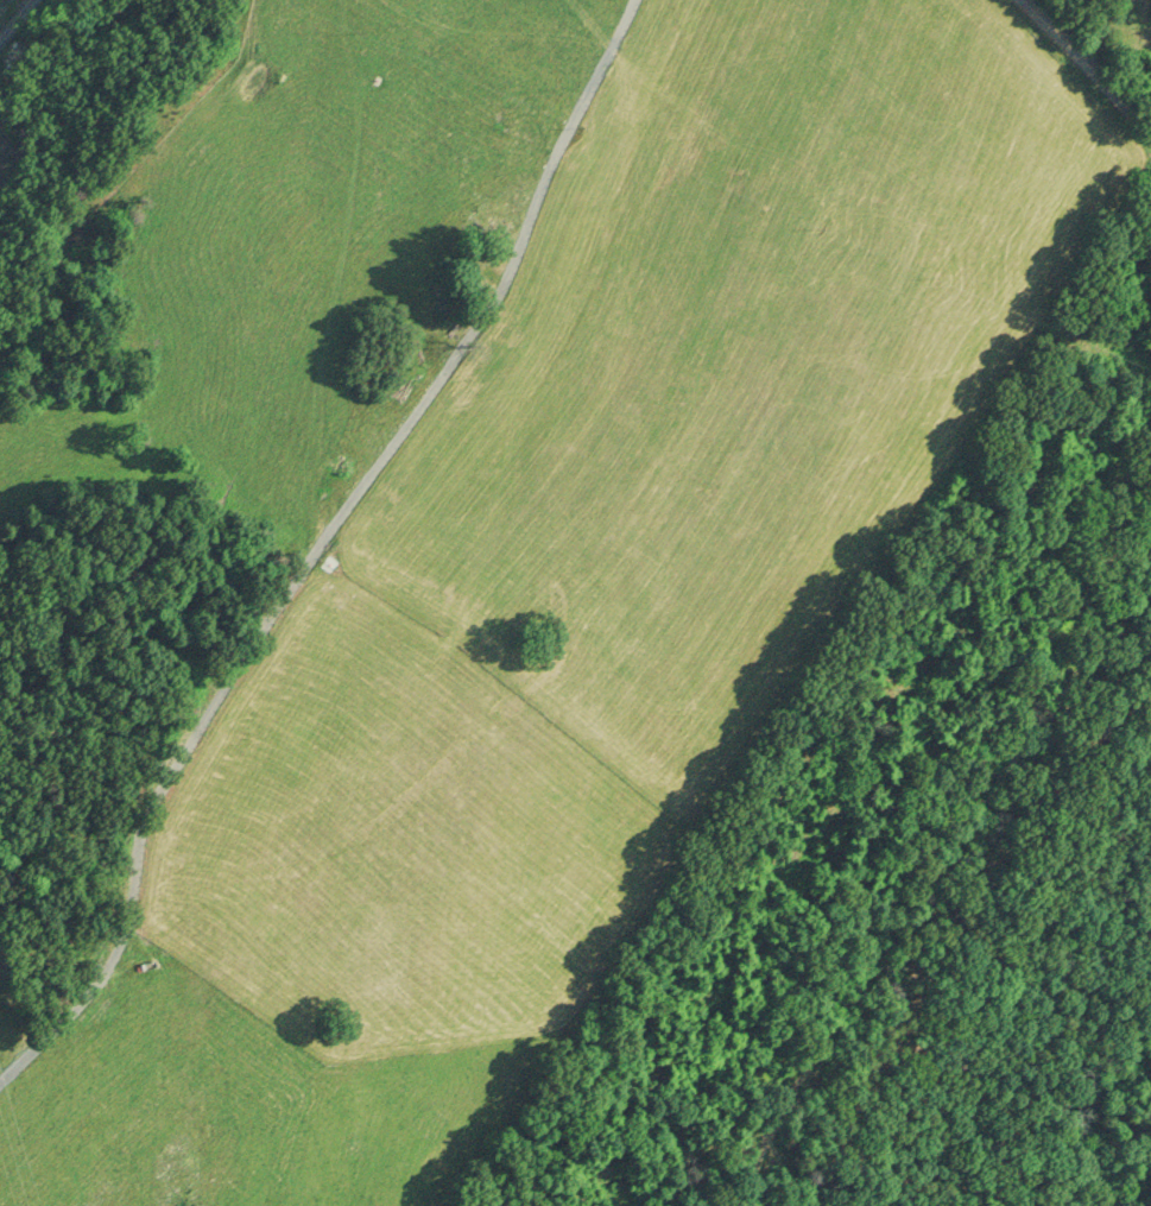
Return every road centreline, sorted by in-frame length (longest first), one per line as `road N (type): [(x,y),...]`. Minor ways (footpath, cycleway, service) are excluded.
road 1 (residential): [(1150,106),(1033,0)]

